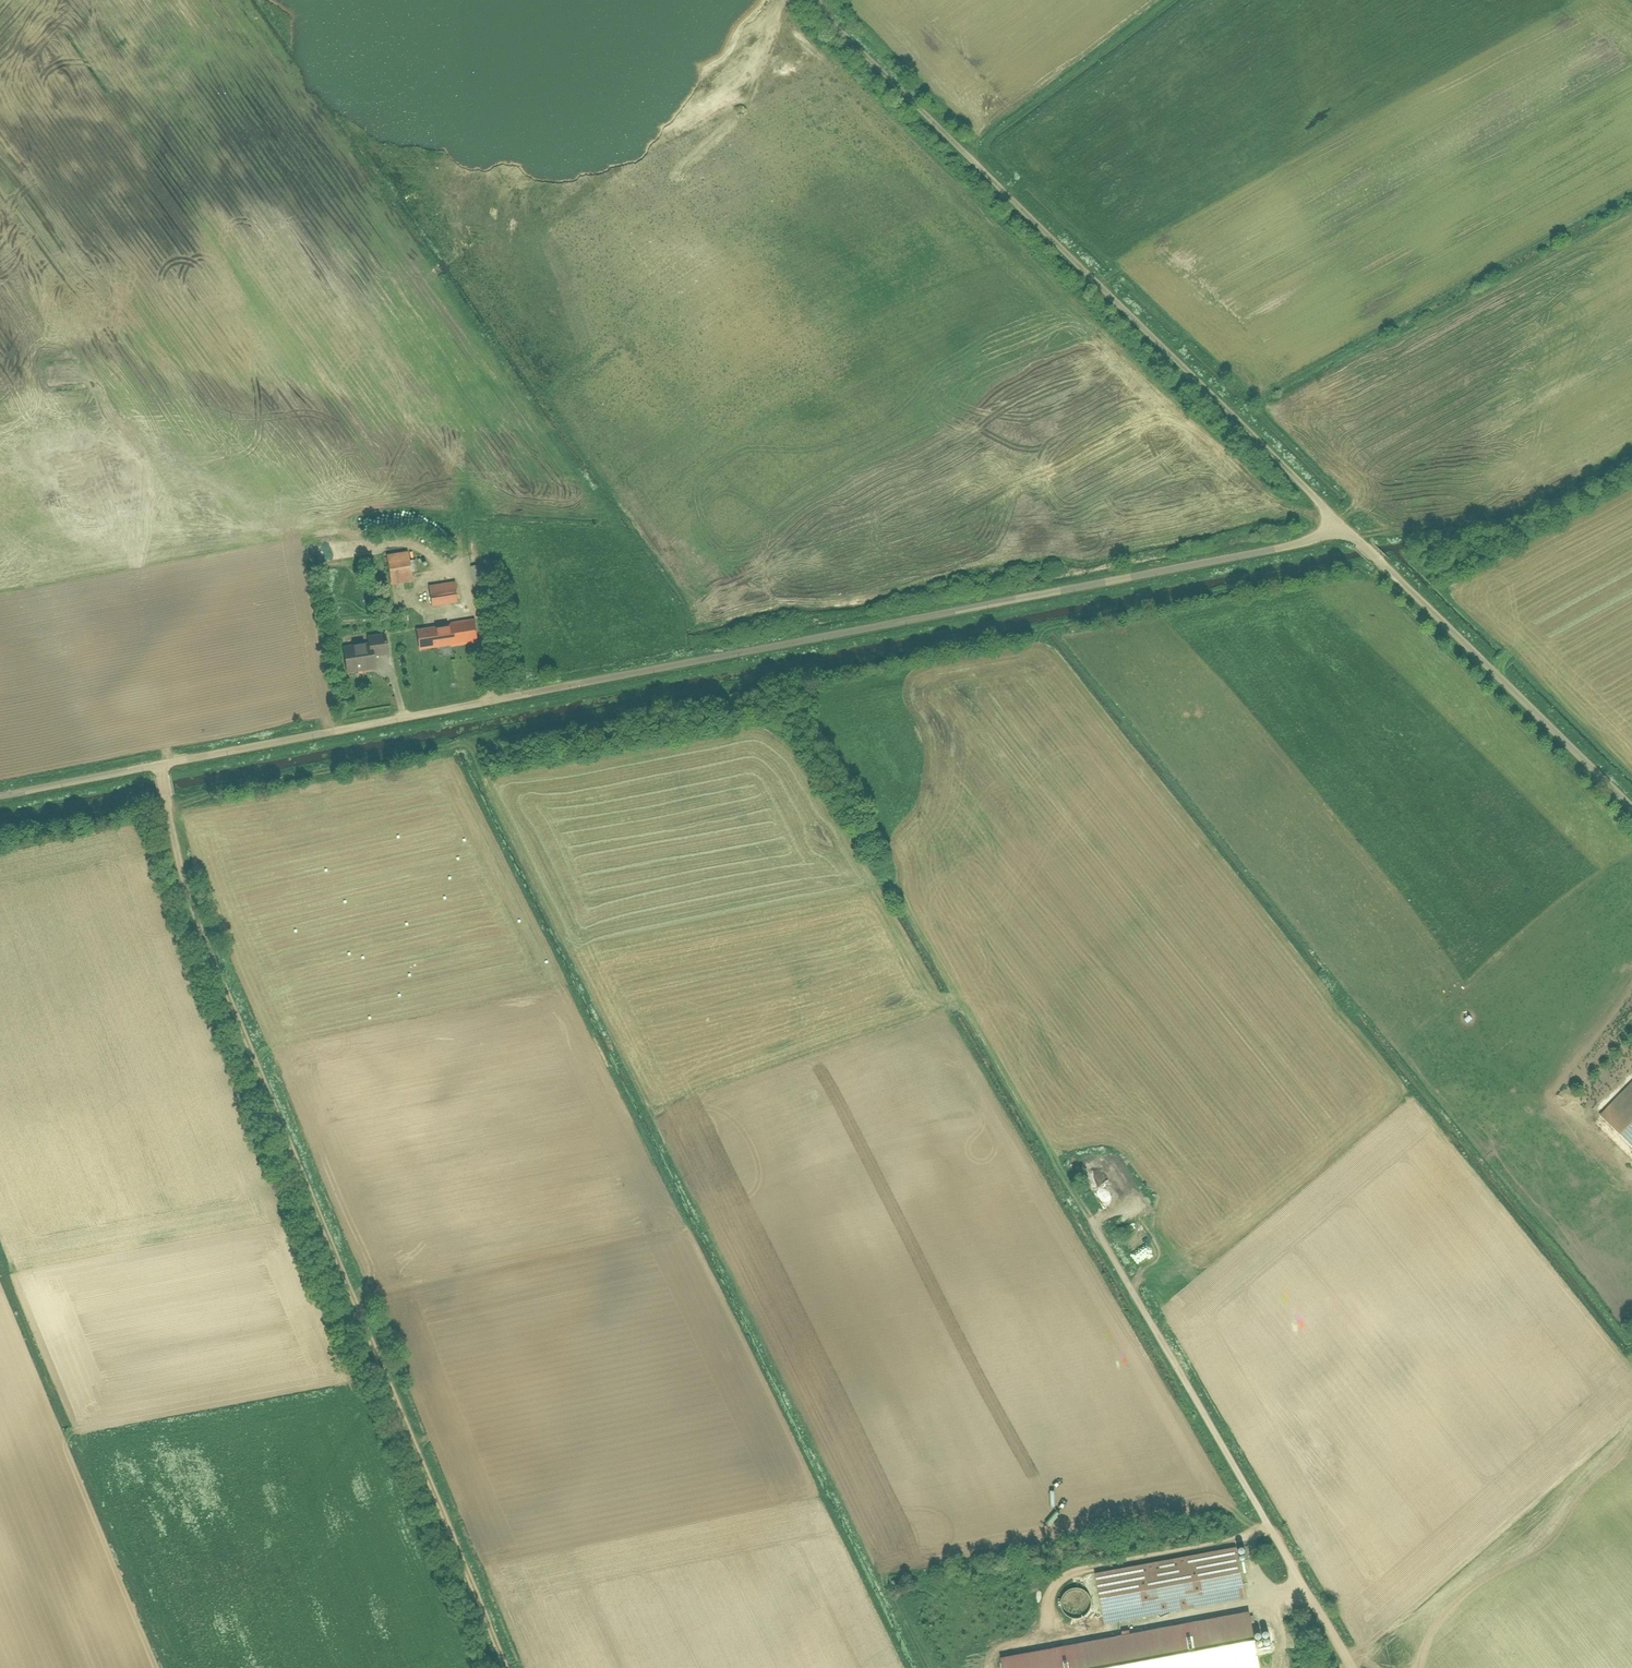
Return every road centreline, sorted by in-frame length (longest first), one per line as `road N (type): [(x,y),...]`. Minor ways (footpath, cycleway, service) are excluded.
road 1 (unclassified): [(1345,529),(1287,548),(152,763)]
road 2 (unclassified): [(513,1667),(174,853),(152,763)]
road 3 (residential): [(1345,529),(836,27),(821,0)]
road 4 (residential): [(1631,808),(1345,529)]
road 5 (unclassified): [(152,763),(0,793)]

